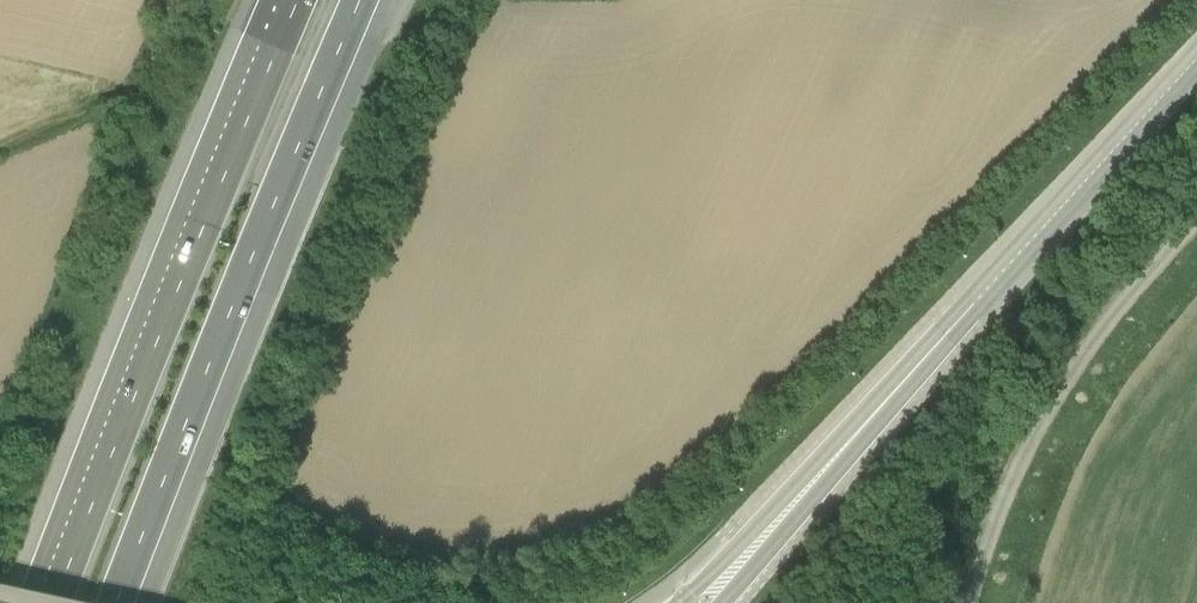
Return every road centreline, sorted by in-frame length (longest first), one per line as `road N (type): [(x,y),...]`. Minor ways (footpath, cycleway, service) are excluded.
road 1 (motorway): [(297,0),(54,602)]
road 2 (motorway): [(117,602),(360,0)]
road 3 (unclassified): [(972,602),(1040,422),(1099,334),(1196,218)]
road 4 (tertiary): [(970,306),(701,602)]
road 5 (tertiary): [(970,306),(1196,58)]

